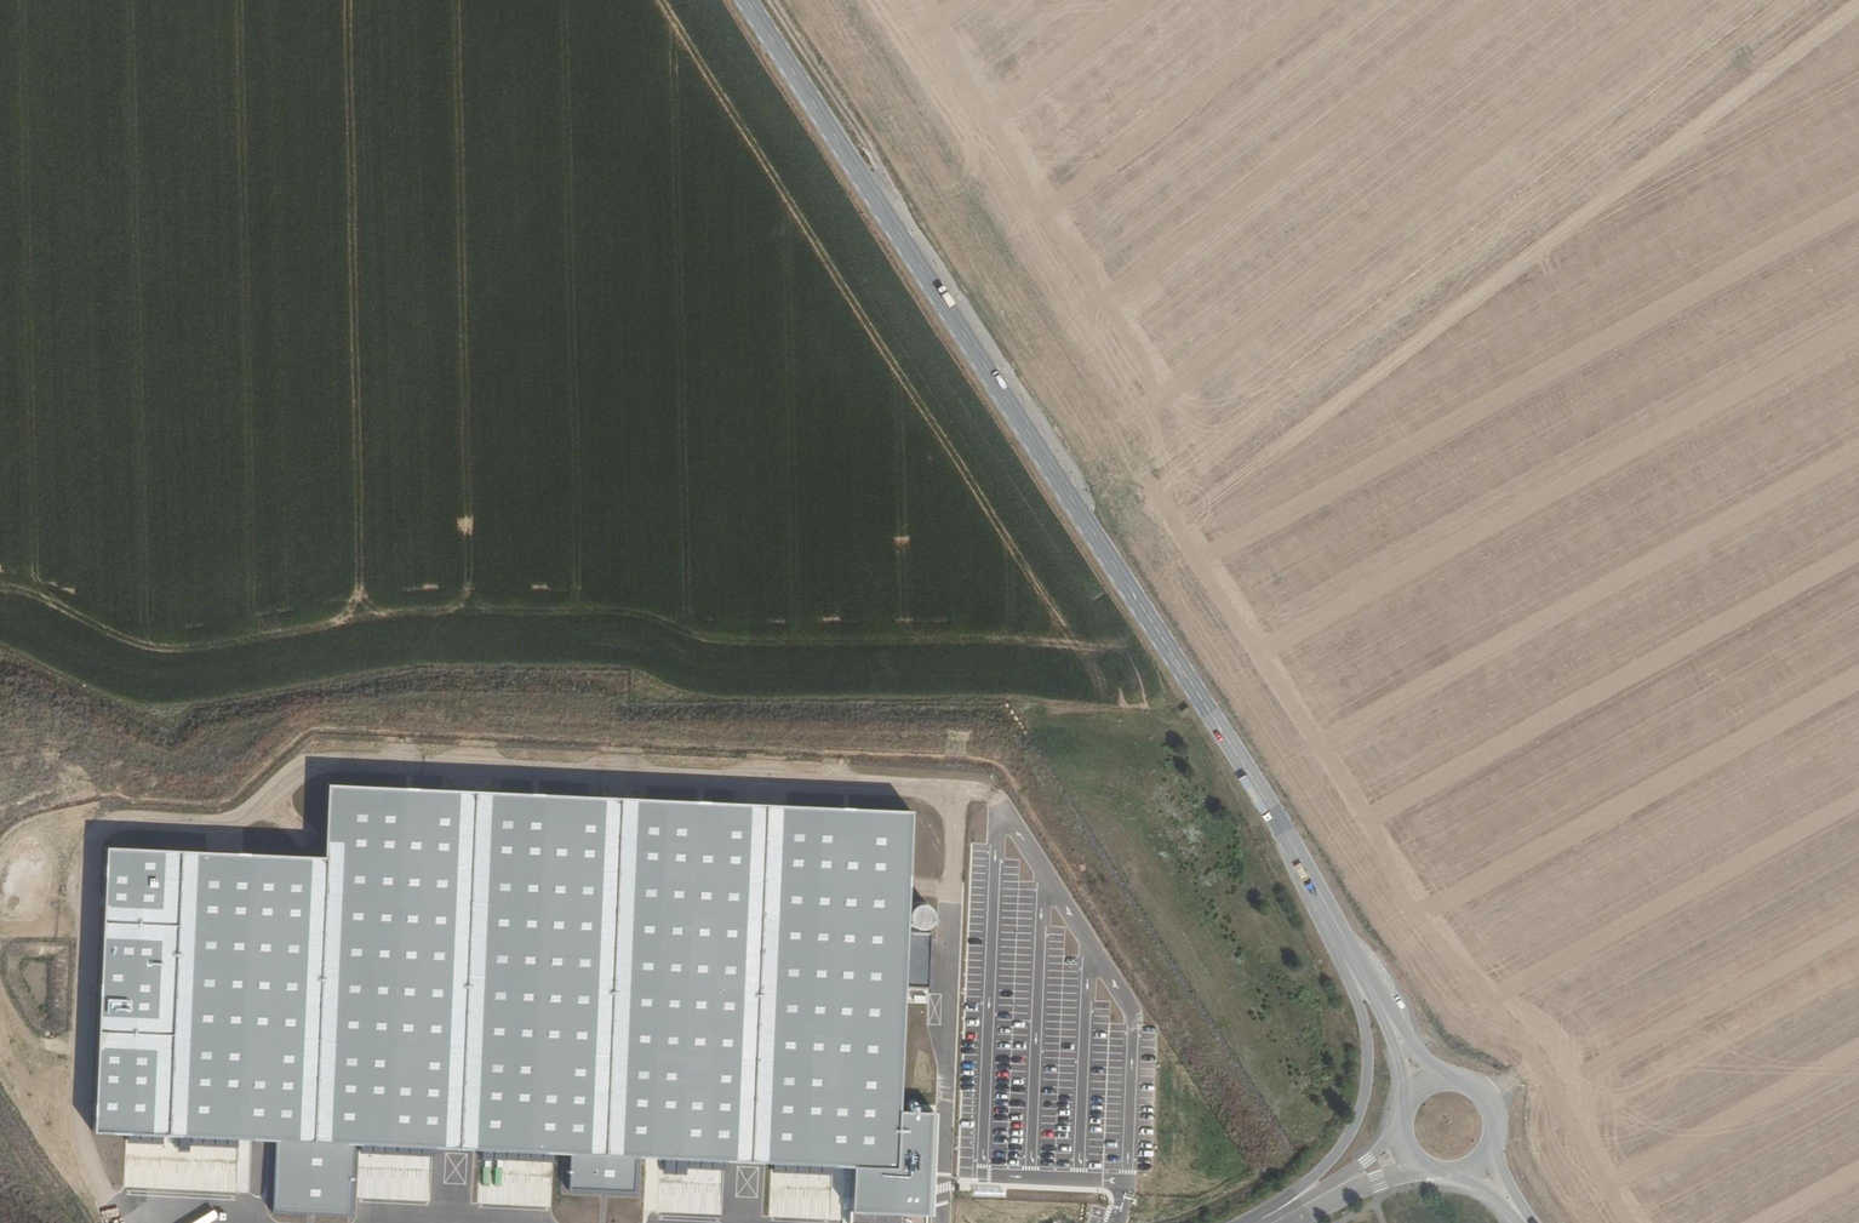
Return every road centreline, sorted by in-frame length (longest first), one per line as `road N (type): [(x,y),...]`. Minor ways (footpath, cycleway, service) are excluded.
road 1 (secondary): [(1284,828),(746,0)]
road 2 (unclassified): [(1284,828),(1363,1013),(1368,1073),(1353,1127),(1334,1156),(1260,1220)]
road 3 (secondary): [(1366,978),(1284,828)]
road 4 (unclassified): [(1399,1132),(1367,1162),(1260,1220)]
road 5 (unclassified): [(1294,1222),(1423,1166)]
road 6 (secondary): [(1442,1076),(1366,978)]
road 7 (secondary): [(1366,978),(1410,1093)]

